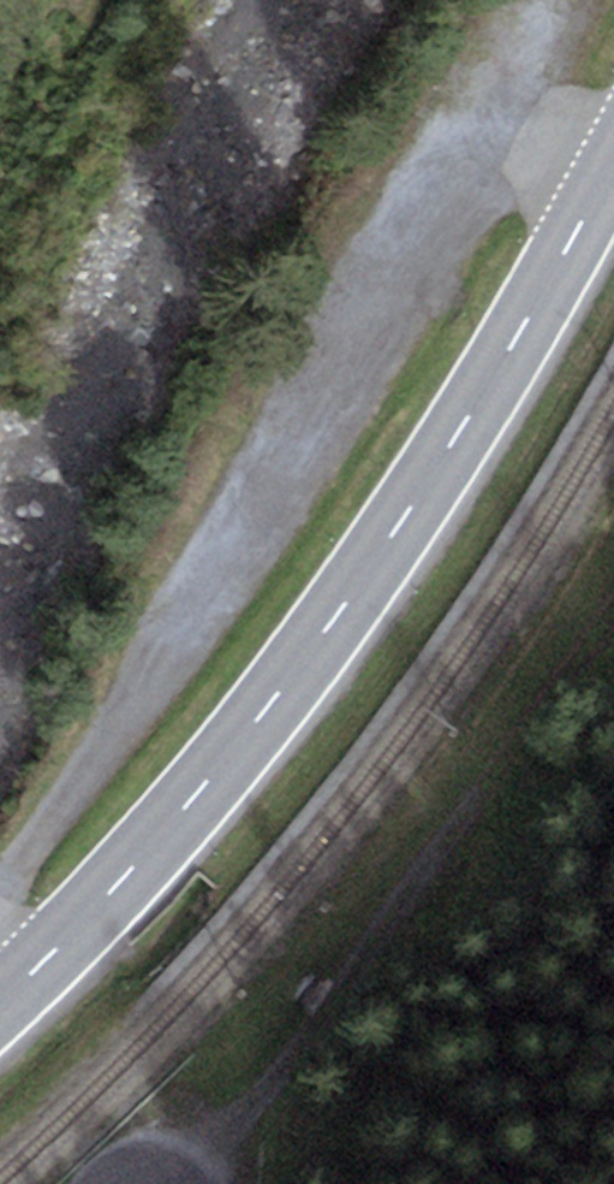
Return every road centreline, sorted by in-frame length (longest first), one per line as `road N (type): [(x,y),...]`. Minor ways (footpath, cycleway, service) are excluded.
road 1 (track): [(0,891),(551,0)]
road 2 (secondary): [(613,194),(407,532),(234,767),(118,907),(0,1020)]
road 3 (track): [(121,1183),(155,1166),(236,1183)]

